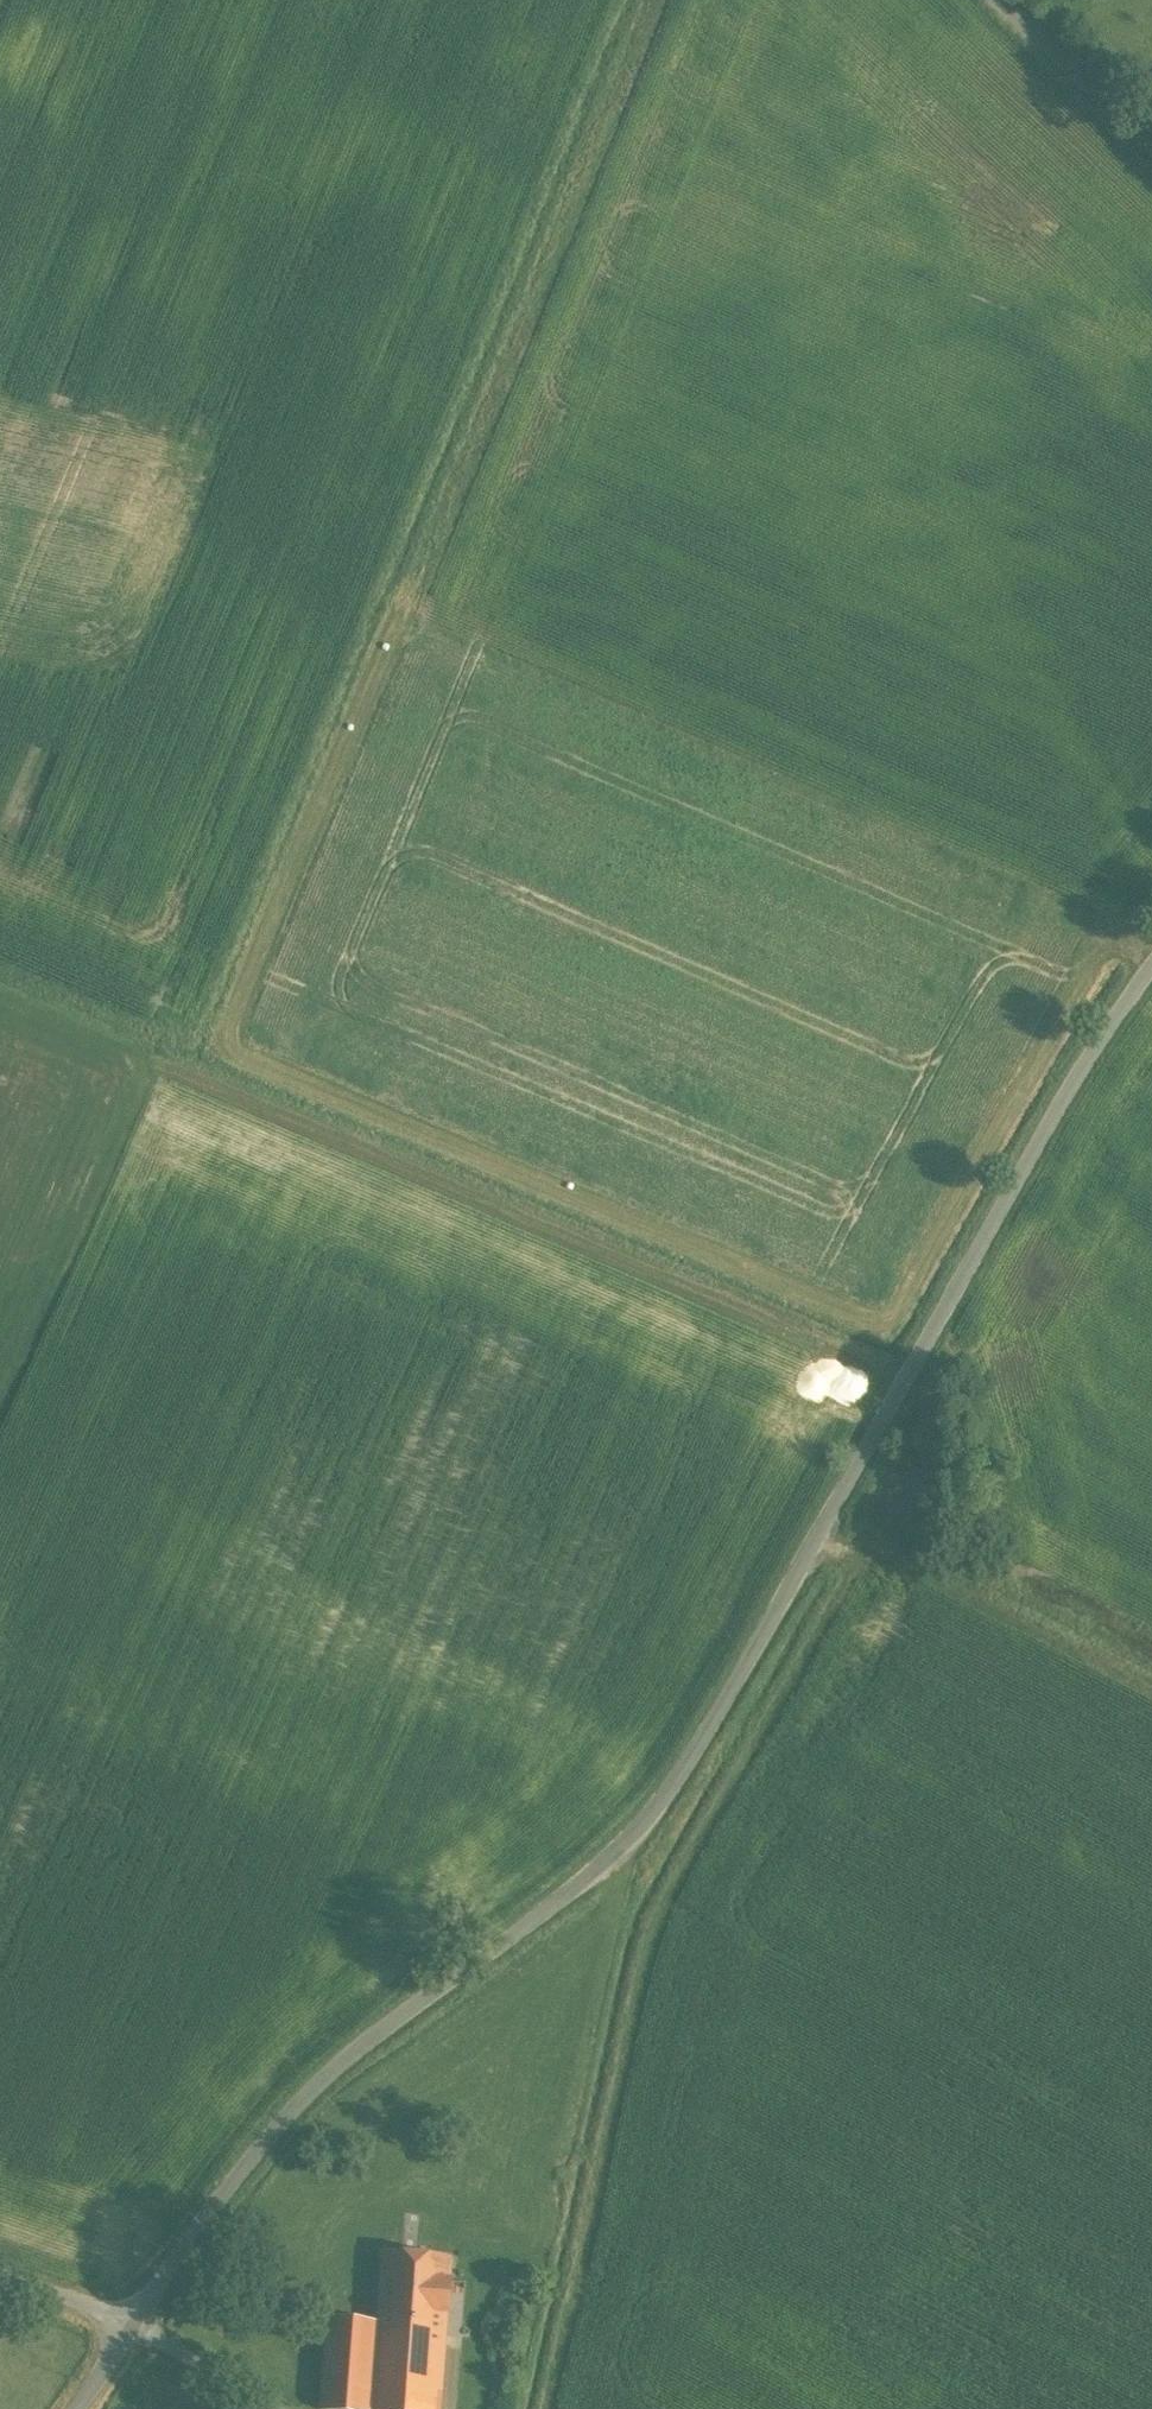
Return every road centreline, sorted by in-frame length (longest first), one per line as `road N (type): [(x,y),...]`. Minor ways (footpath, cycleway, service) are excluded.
road 1 (unclassified): [(136,2320),(275,2142),(408,2006),(589,1872),(685,1763),(981,1231),(1094,1042),(1151,968)]
road 2 (unclassified): [(1151,143),(1006,0)]
road 3 (unclassified): [(0,2271),(136,2320)]

